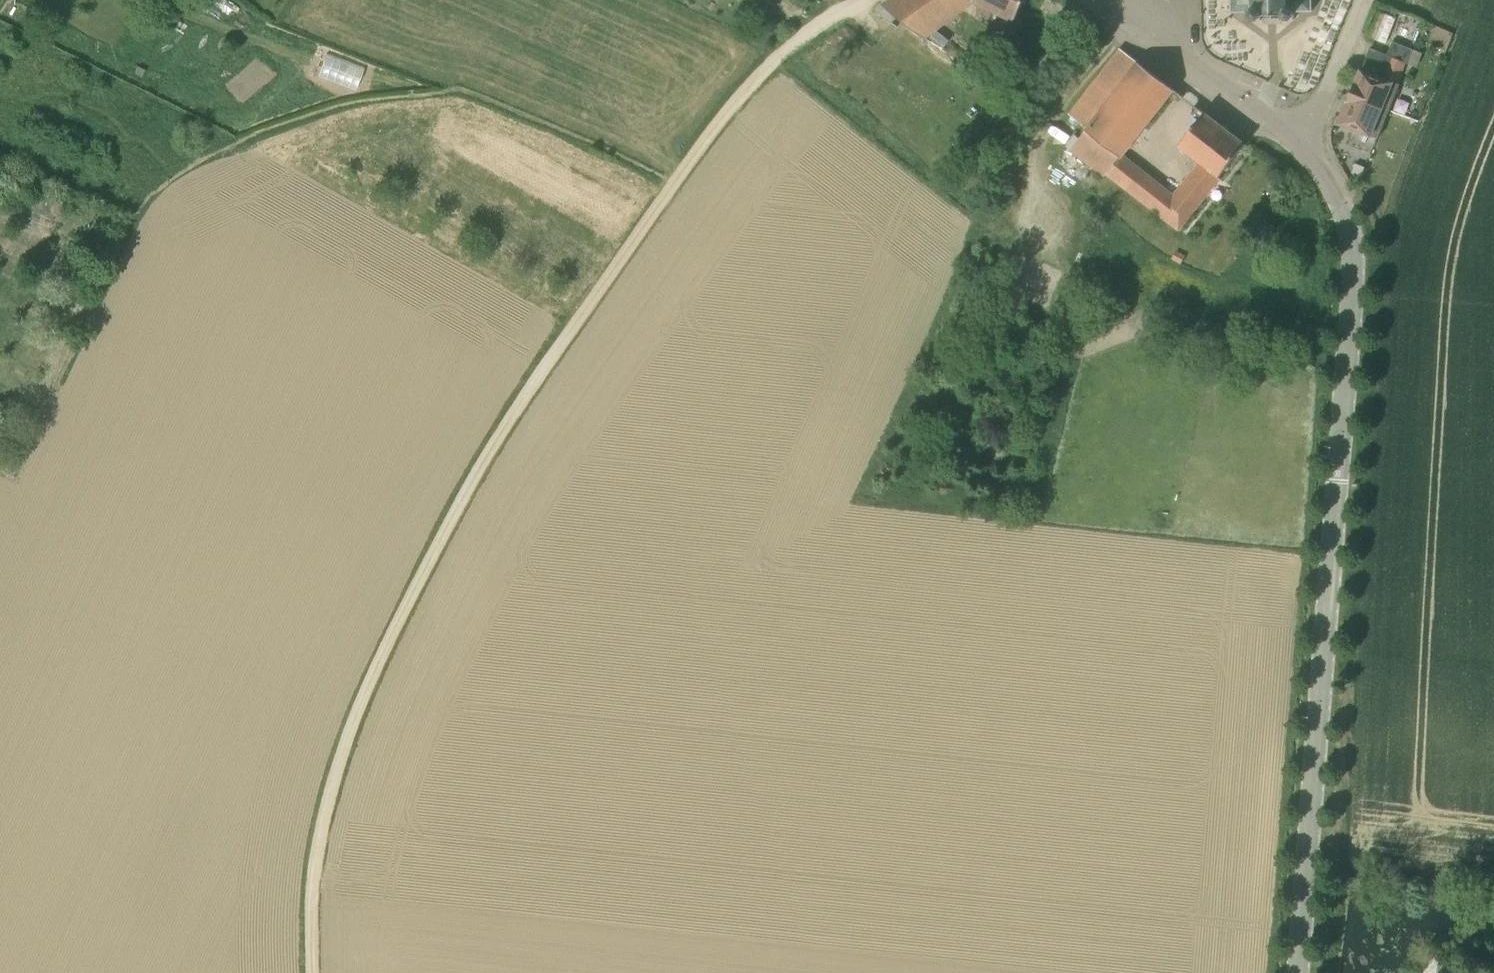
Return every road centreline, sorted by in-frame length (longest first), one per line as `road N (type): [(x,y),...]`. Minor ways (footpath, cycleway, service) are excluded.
road 1 (track): [(311,972),(313,884),(335,778),(366,691),(462,498),(708,134),(795,39),(838,11)]
road 2 (tertiary): [(1297,972),(1351,245),(1330,182),(1296,136)]
road 3 (tertiary): [(1296,136),(1107,0)]
road 4 (residential): [(1296,136),(1322,100),(1361,0)]

